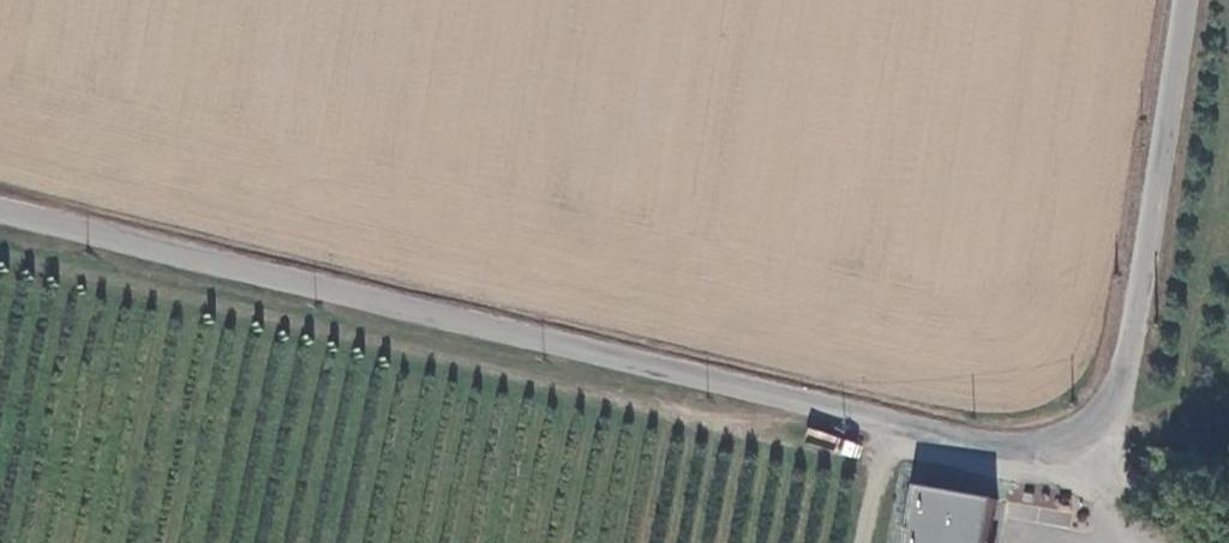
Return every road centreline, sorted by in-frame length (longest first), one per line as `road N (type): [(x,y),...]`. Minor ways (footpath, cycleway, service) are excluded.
road 1 (unclassified): [(0,212),(983,445),(1039,449),(1082,436),(1112,400),(1128,353),(1186,0)]
road 2 (track): [(892,423),(868,542)]

